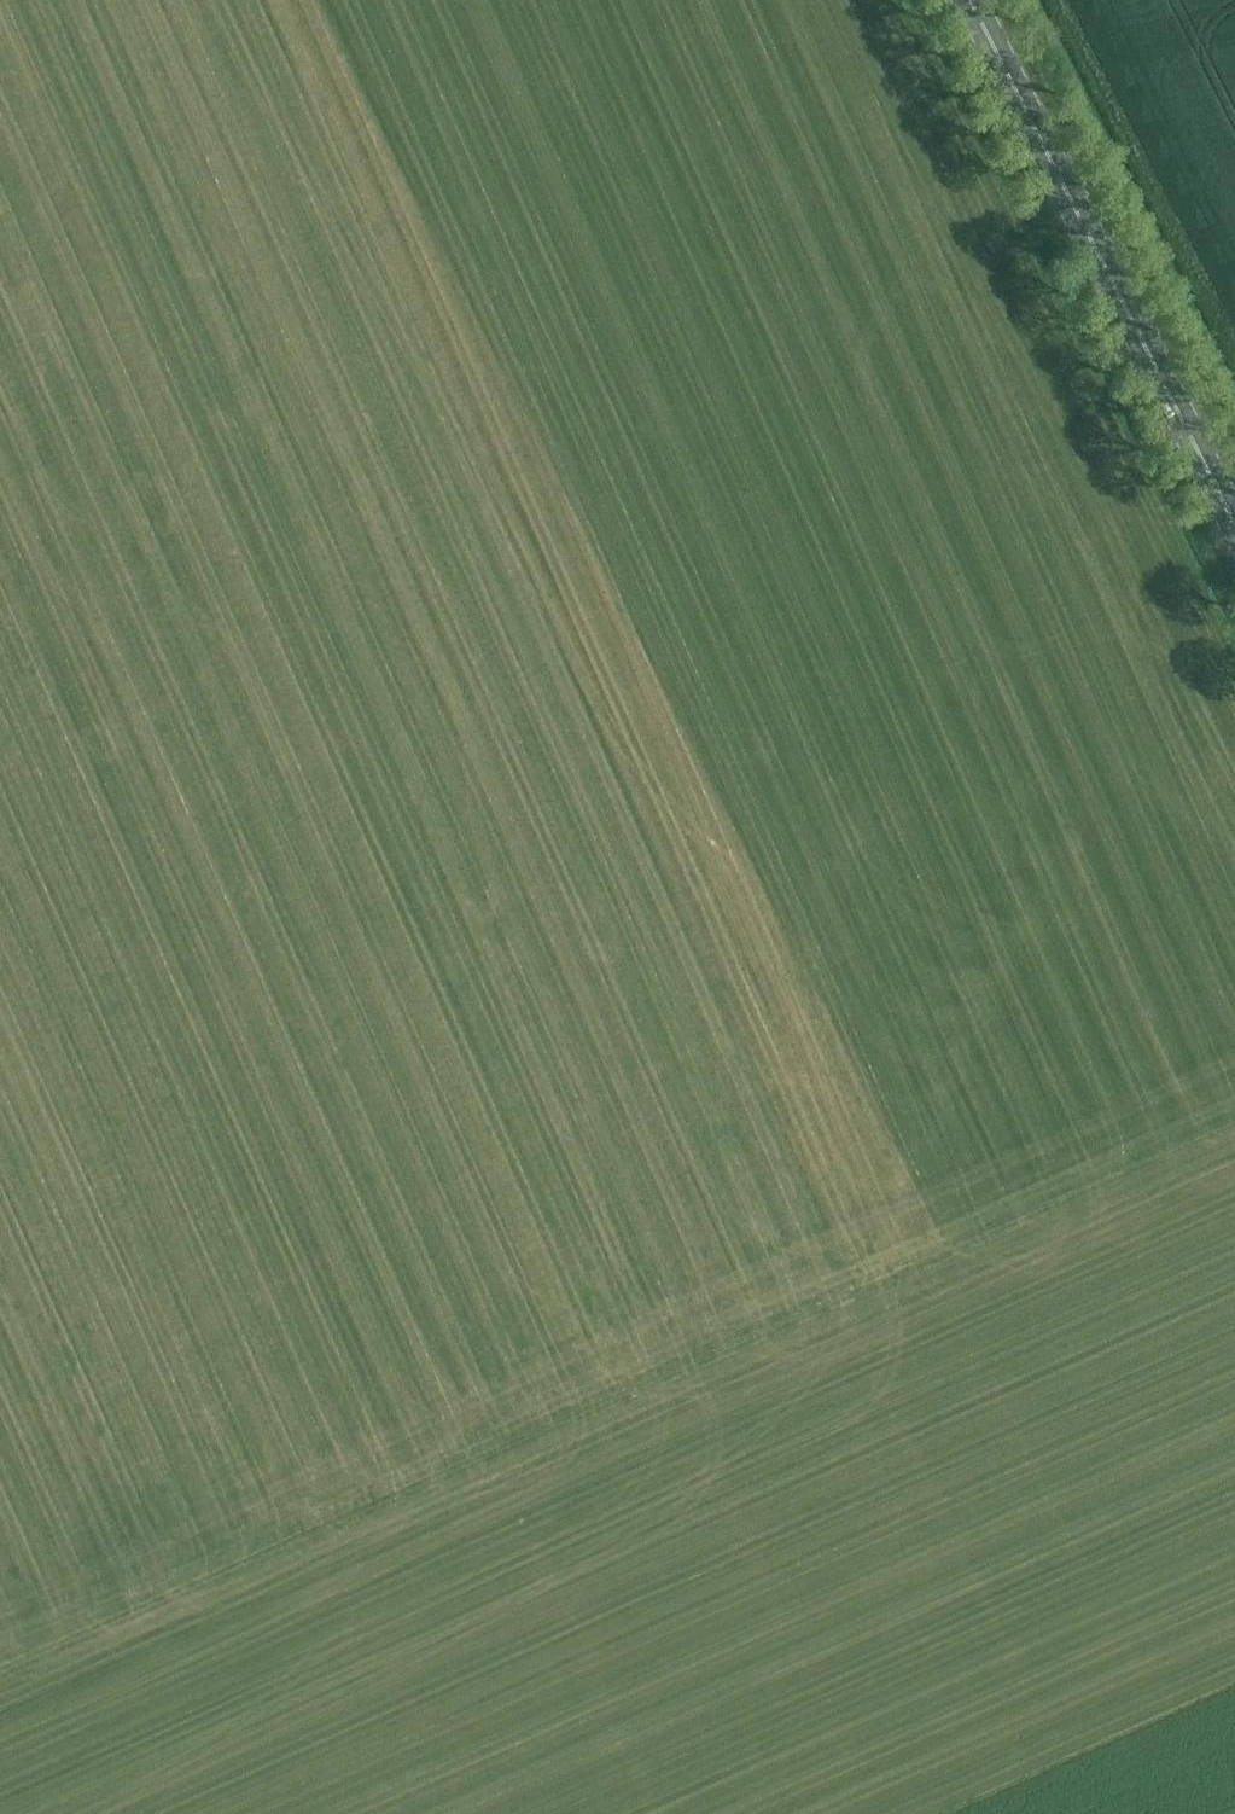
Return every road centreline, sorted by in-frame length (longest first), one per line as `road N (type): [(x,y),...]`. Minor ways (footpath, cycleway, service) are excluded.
road 1 (primary): [(1234,539),(963,0)]

